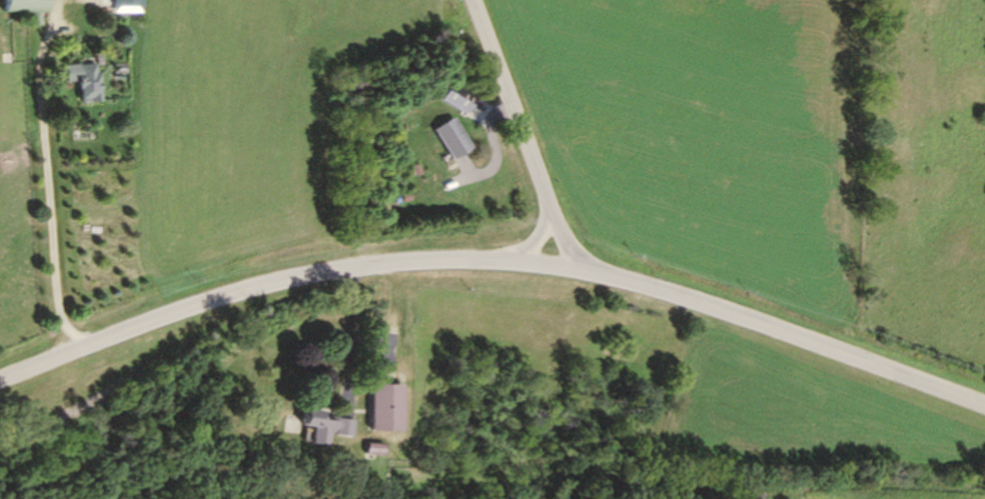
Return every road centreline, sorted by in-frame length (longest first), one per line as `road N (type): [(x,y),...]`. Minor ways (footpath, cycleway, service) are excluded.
road 1 (secondary): [(984,408),(690,298),(558,266),(386,266),(266,284),(0,380)]
road 2 (residential): [(558,266),(546,199),(481,0)]

